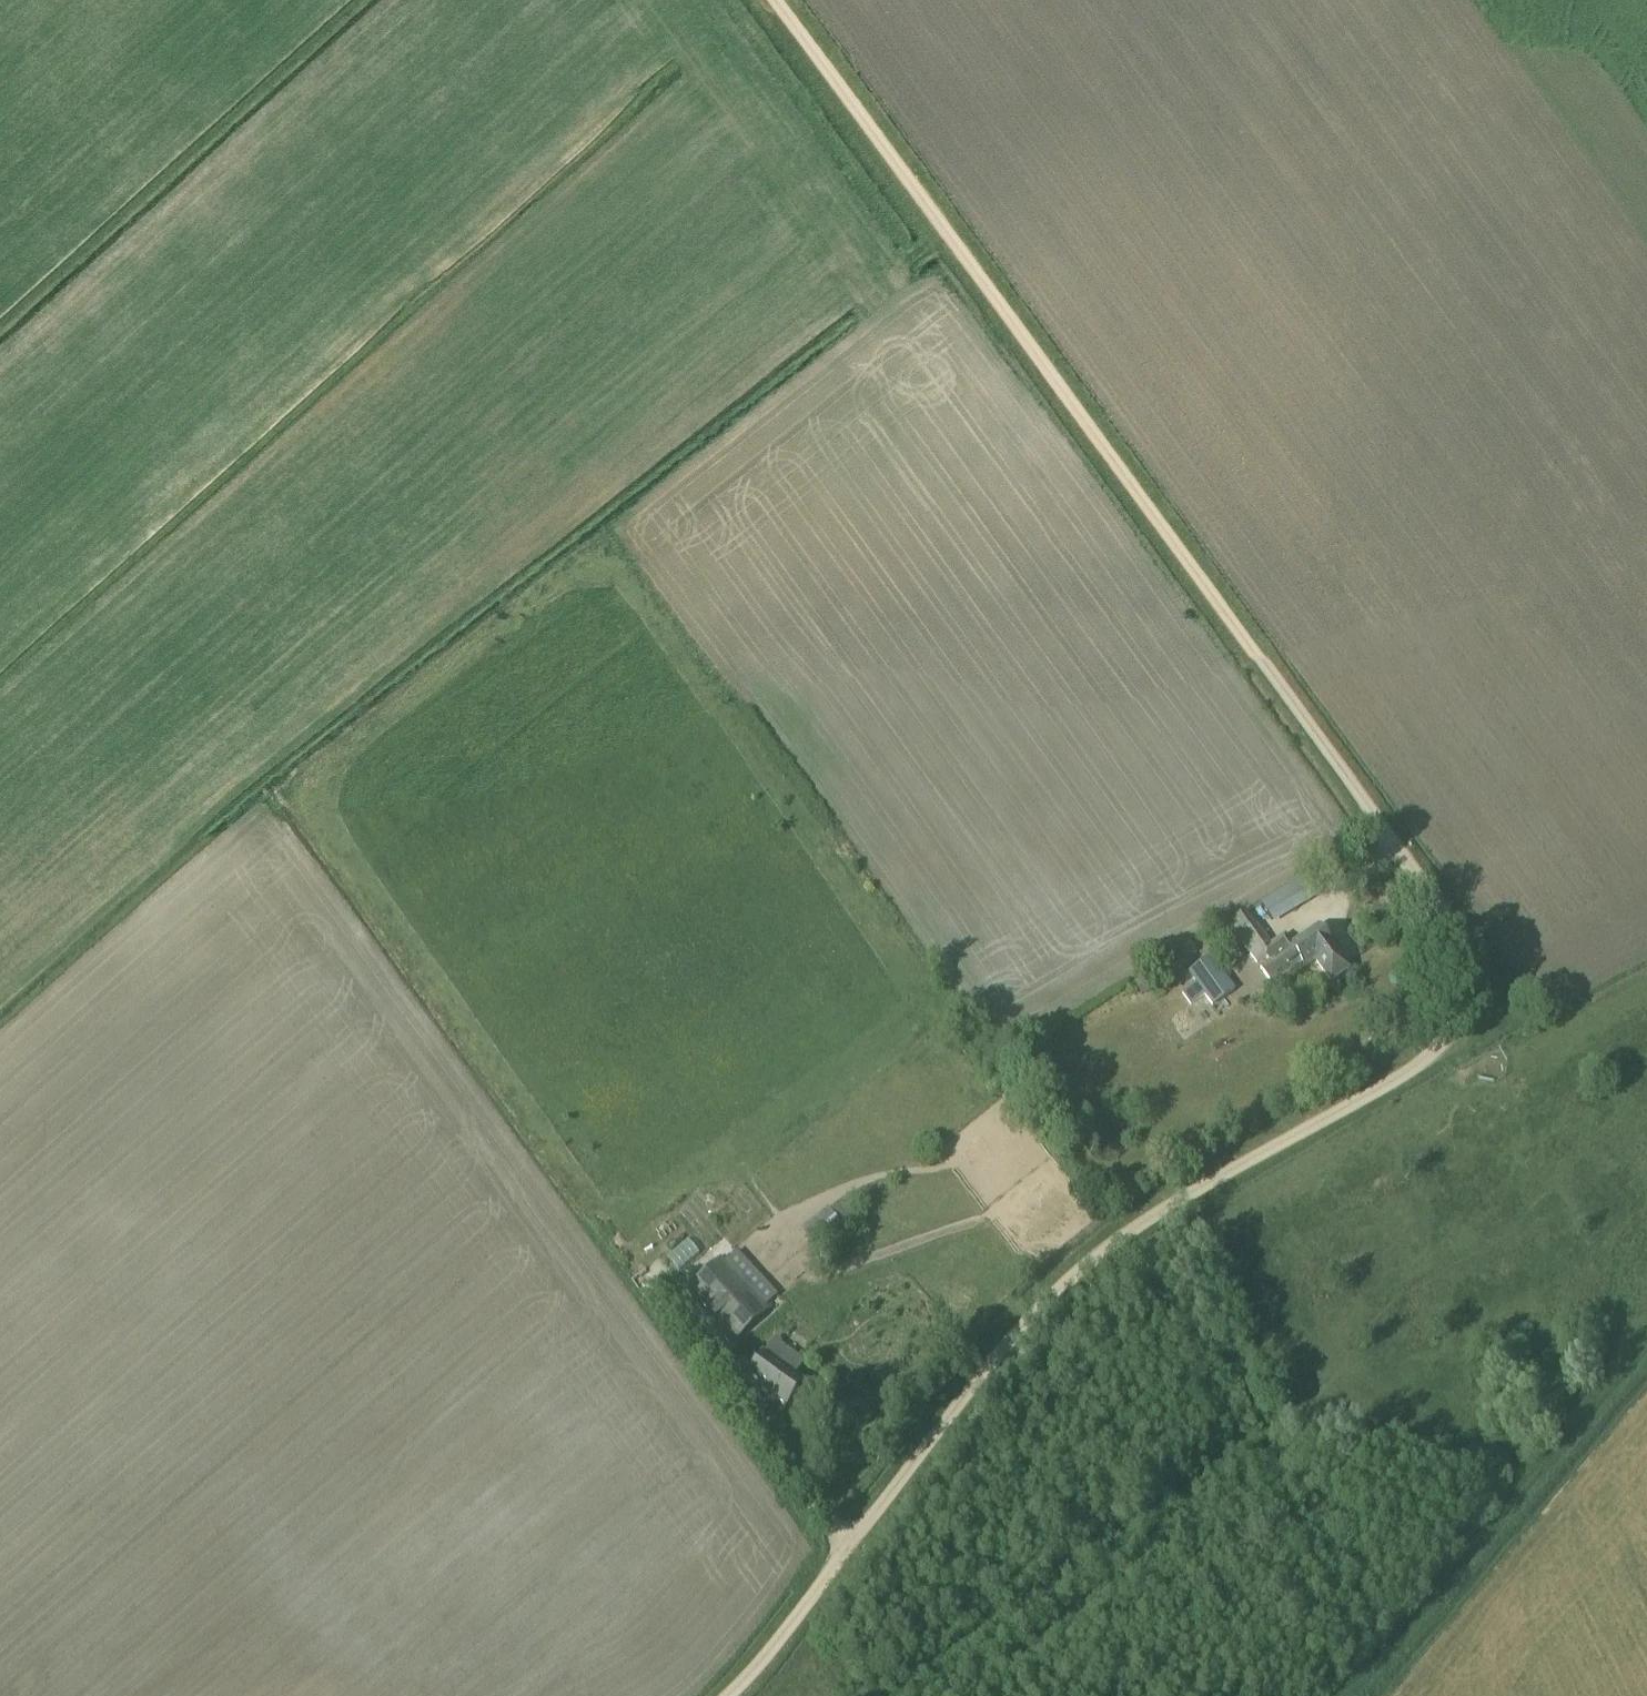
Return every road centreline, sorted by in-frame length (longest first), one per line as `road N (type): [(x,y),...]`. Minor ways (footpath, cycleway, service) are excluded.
road 1 (track): [(732,1695),(1066,1279),(1117,1238),(1416,1066),(1452,1021),(1461,974),(1459,948),(1426,890),(777,0)]

